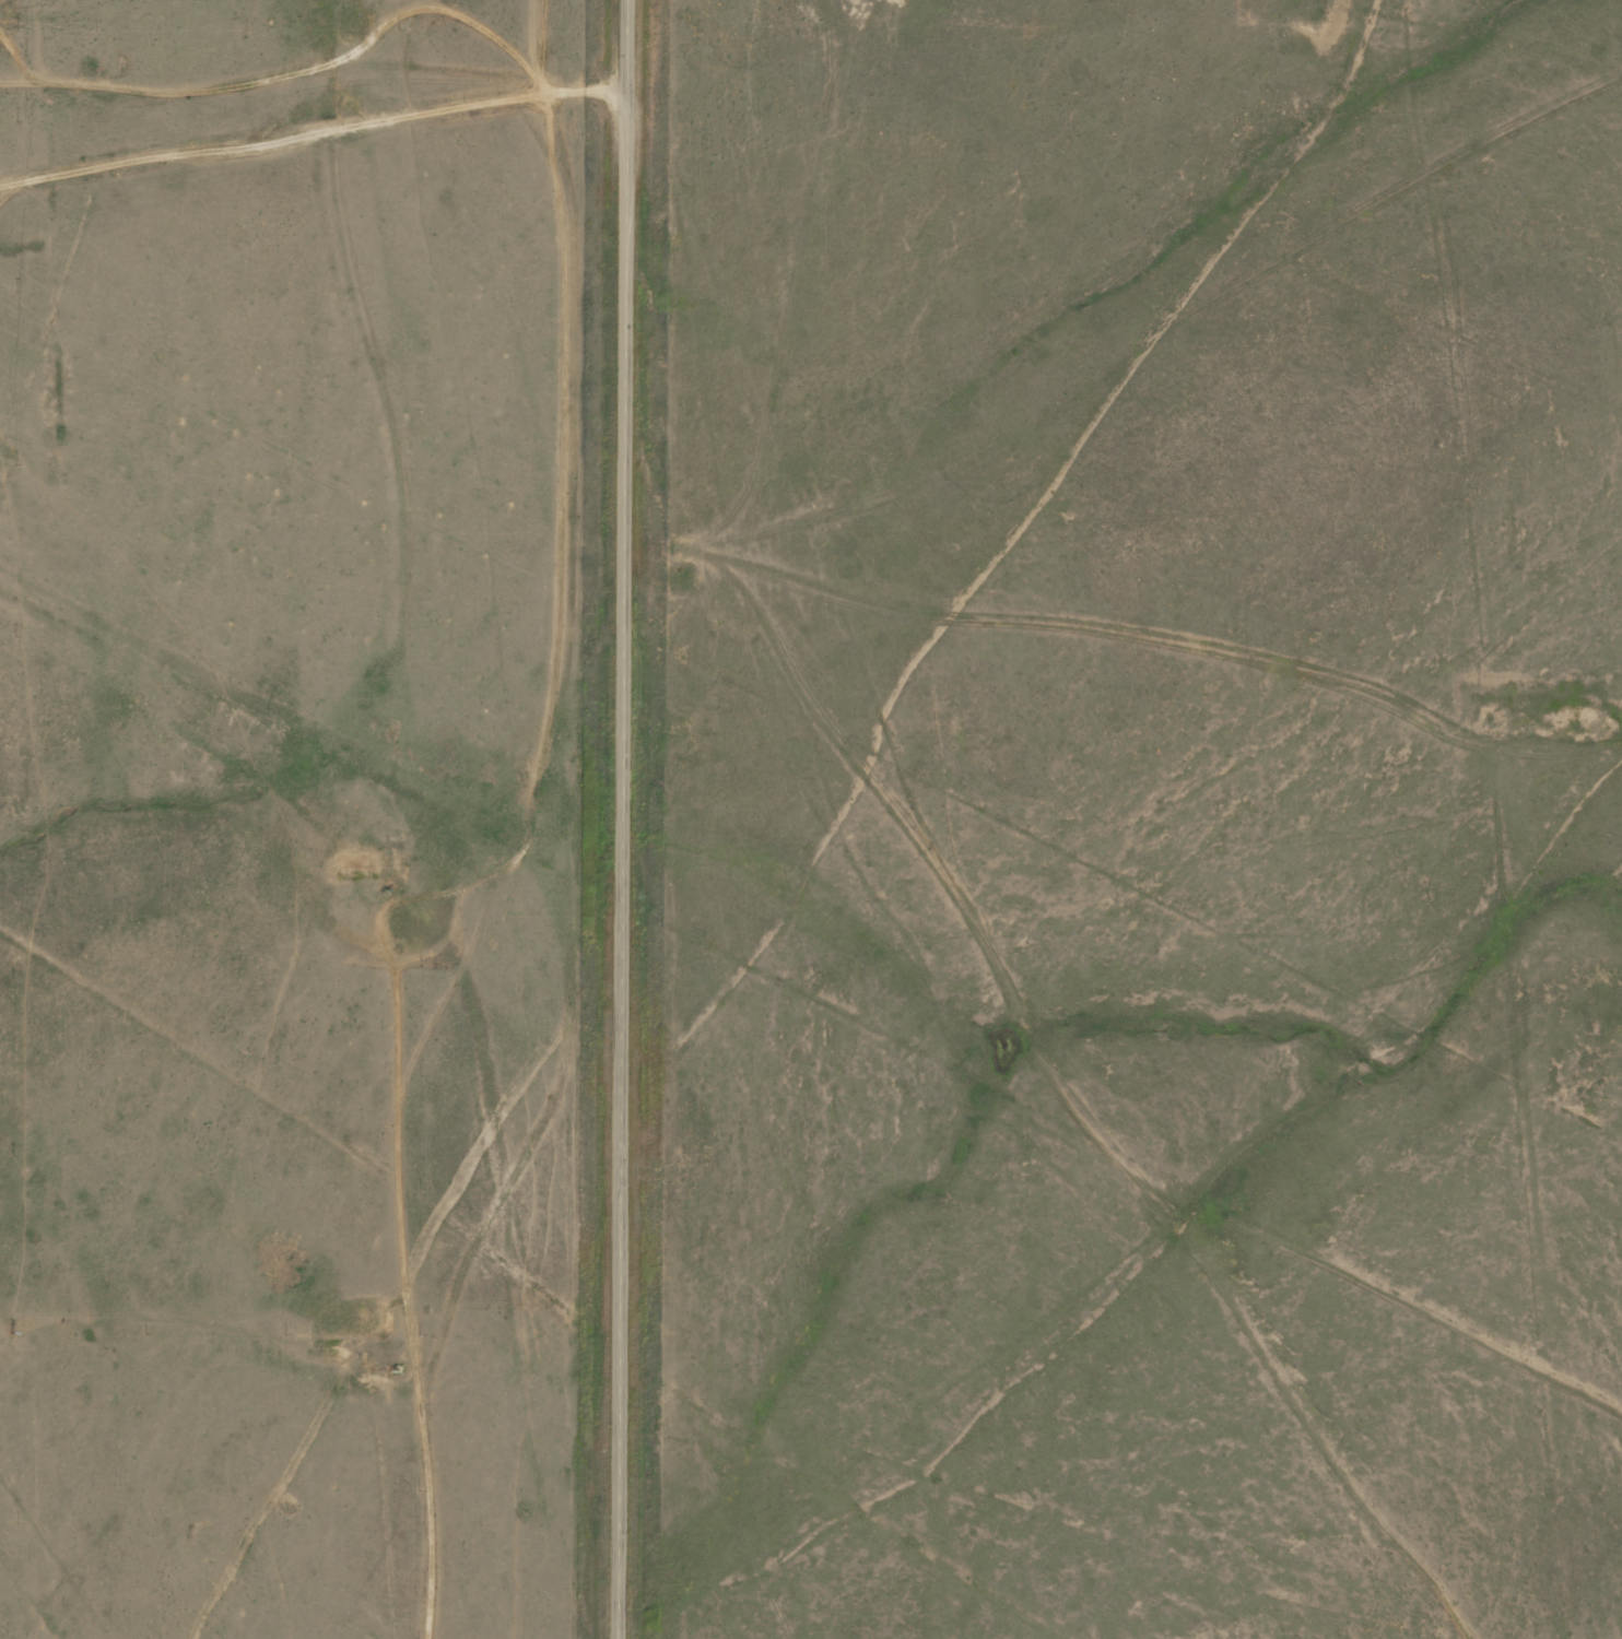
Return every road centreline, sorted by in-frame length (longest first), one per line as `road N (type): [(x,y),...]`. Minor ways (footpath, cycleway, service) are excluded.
road 1 (tertiary): [(618,1638),(630,0)]

